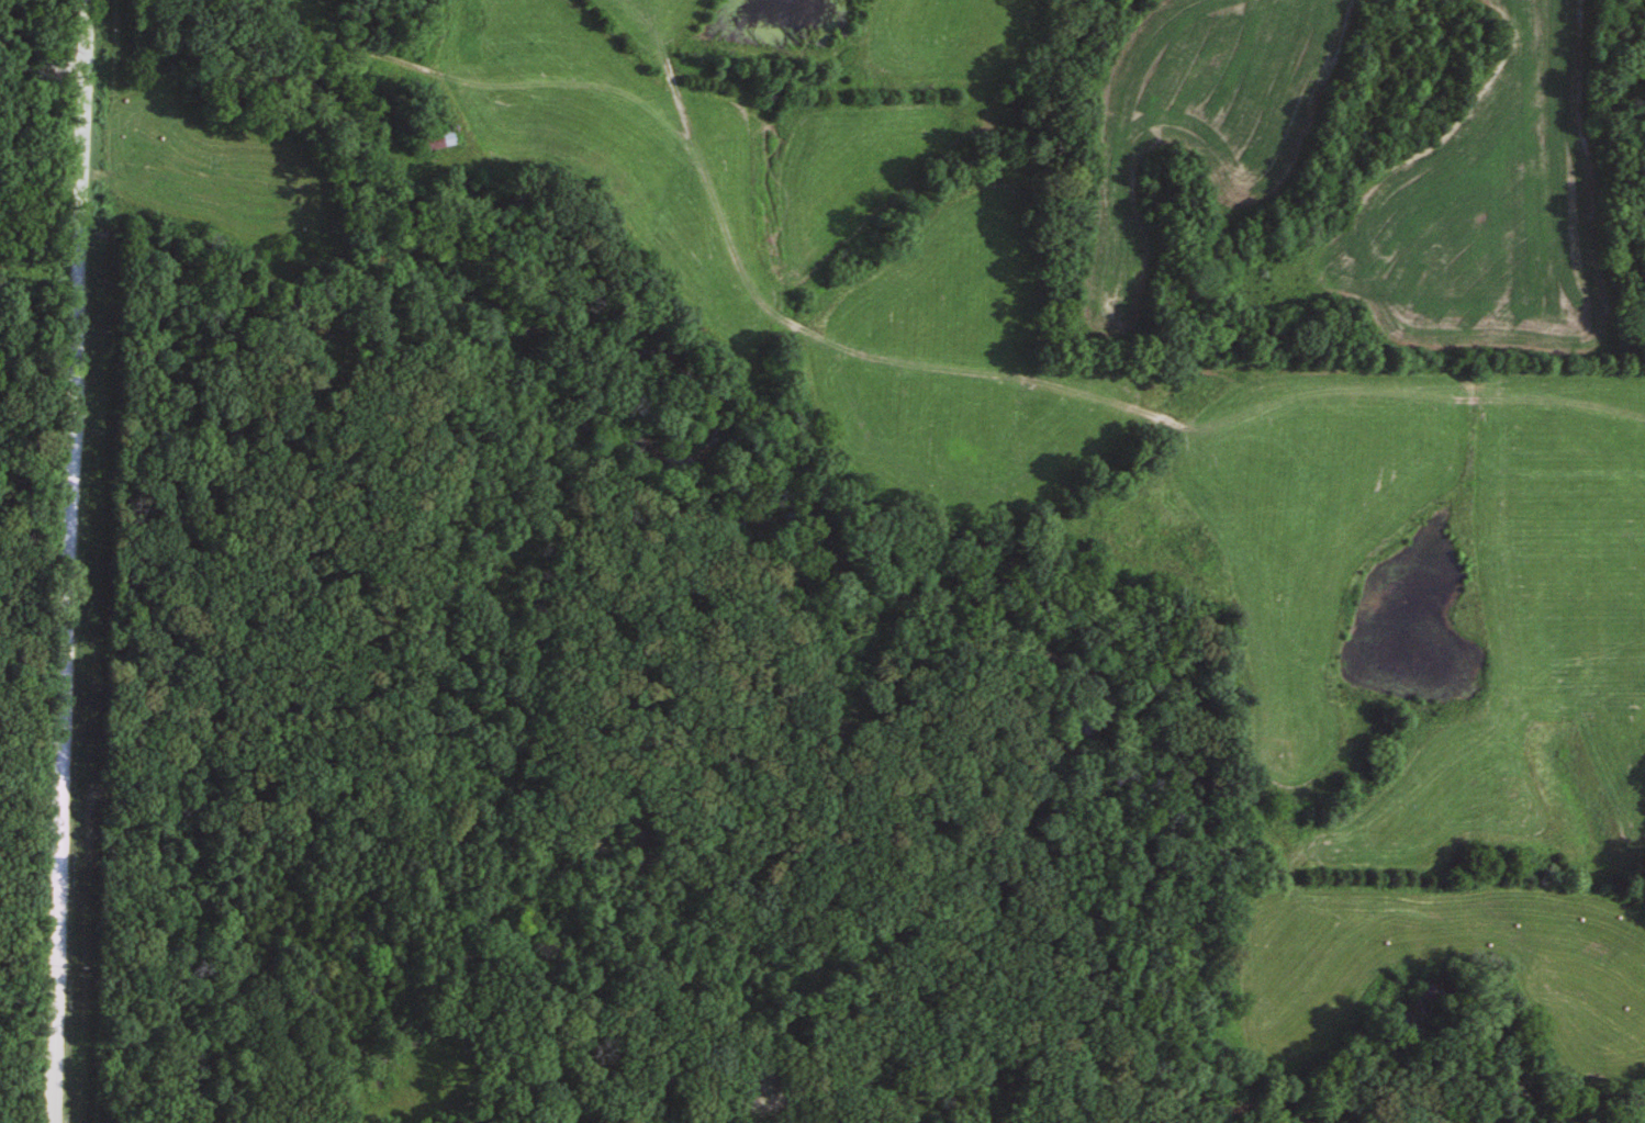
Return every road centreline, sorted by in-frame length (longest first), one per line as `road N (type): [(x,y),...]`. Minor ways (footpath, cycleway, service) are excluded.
road 1 (residential): [(52,1122),(86,0)]

